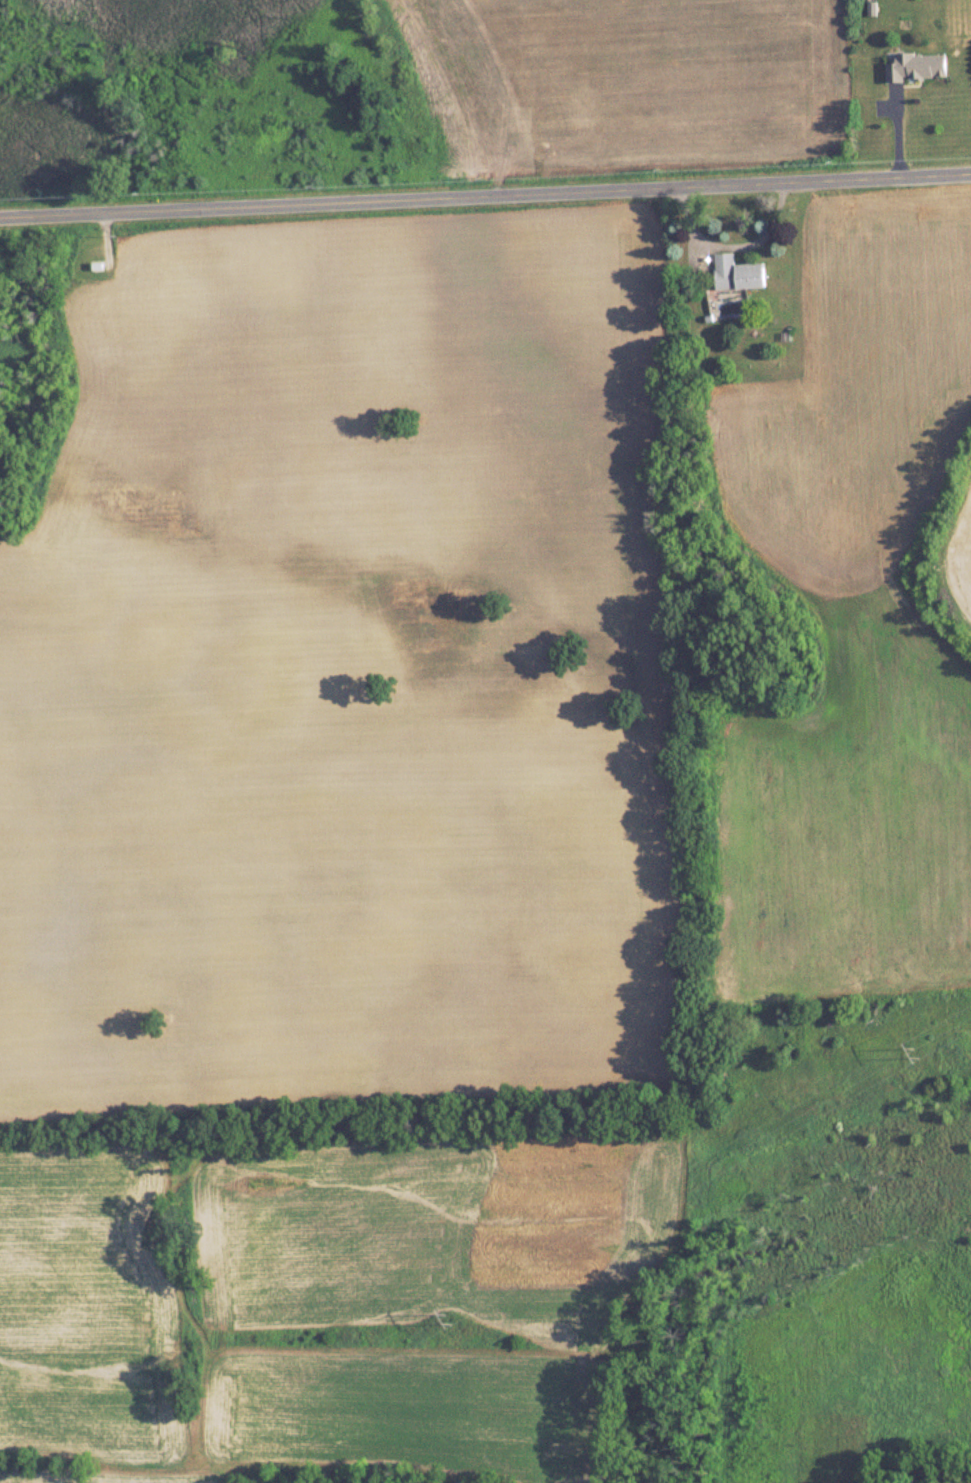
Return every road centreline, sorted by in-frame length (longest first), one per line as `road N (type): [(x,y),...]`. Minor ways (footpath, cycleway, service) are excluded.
road 1 (residential): [(0,218),(970,177)]

